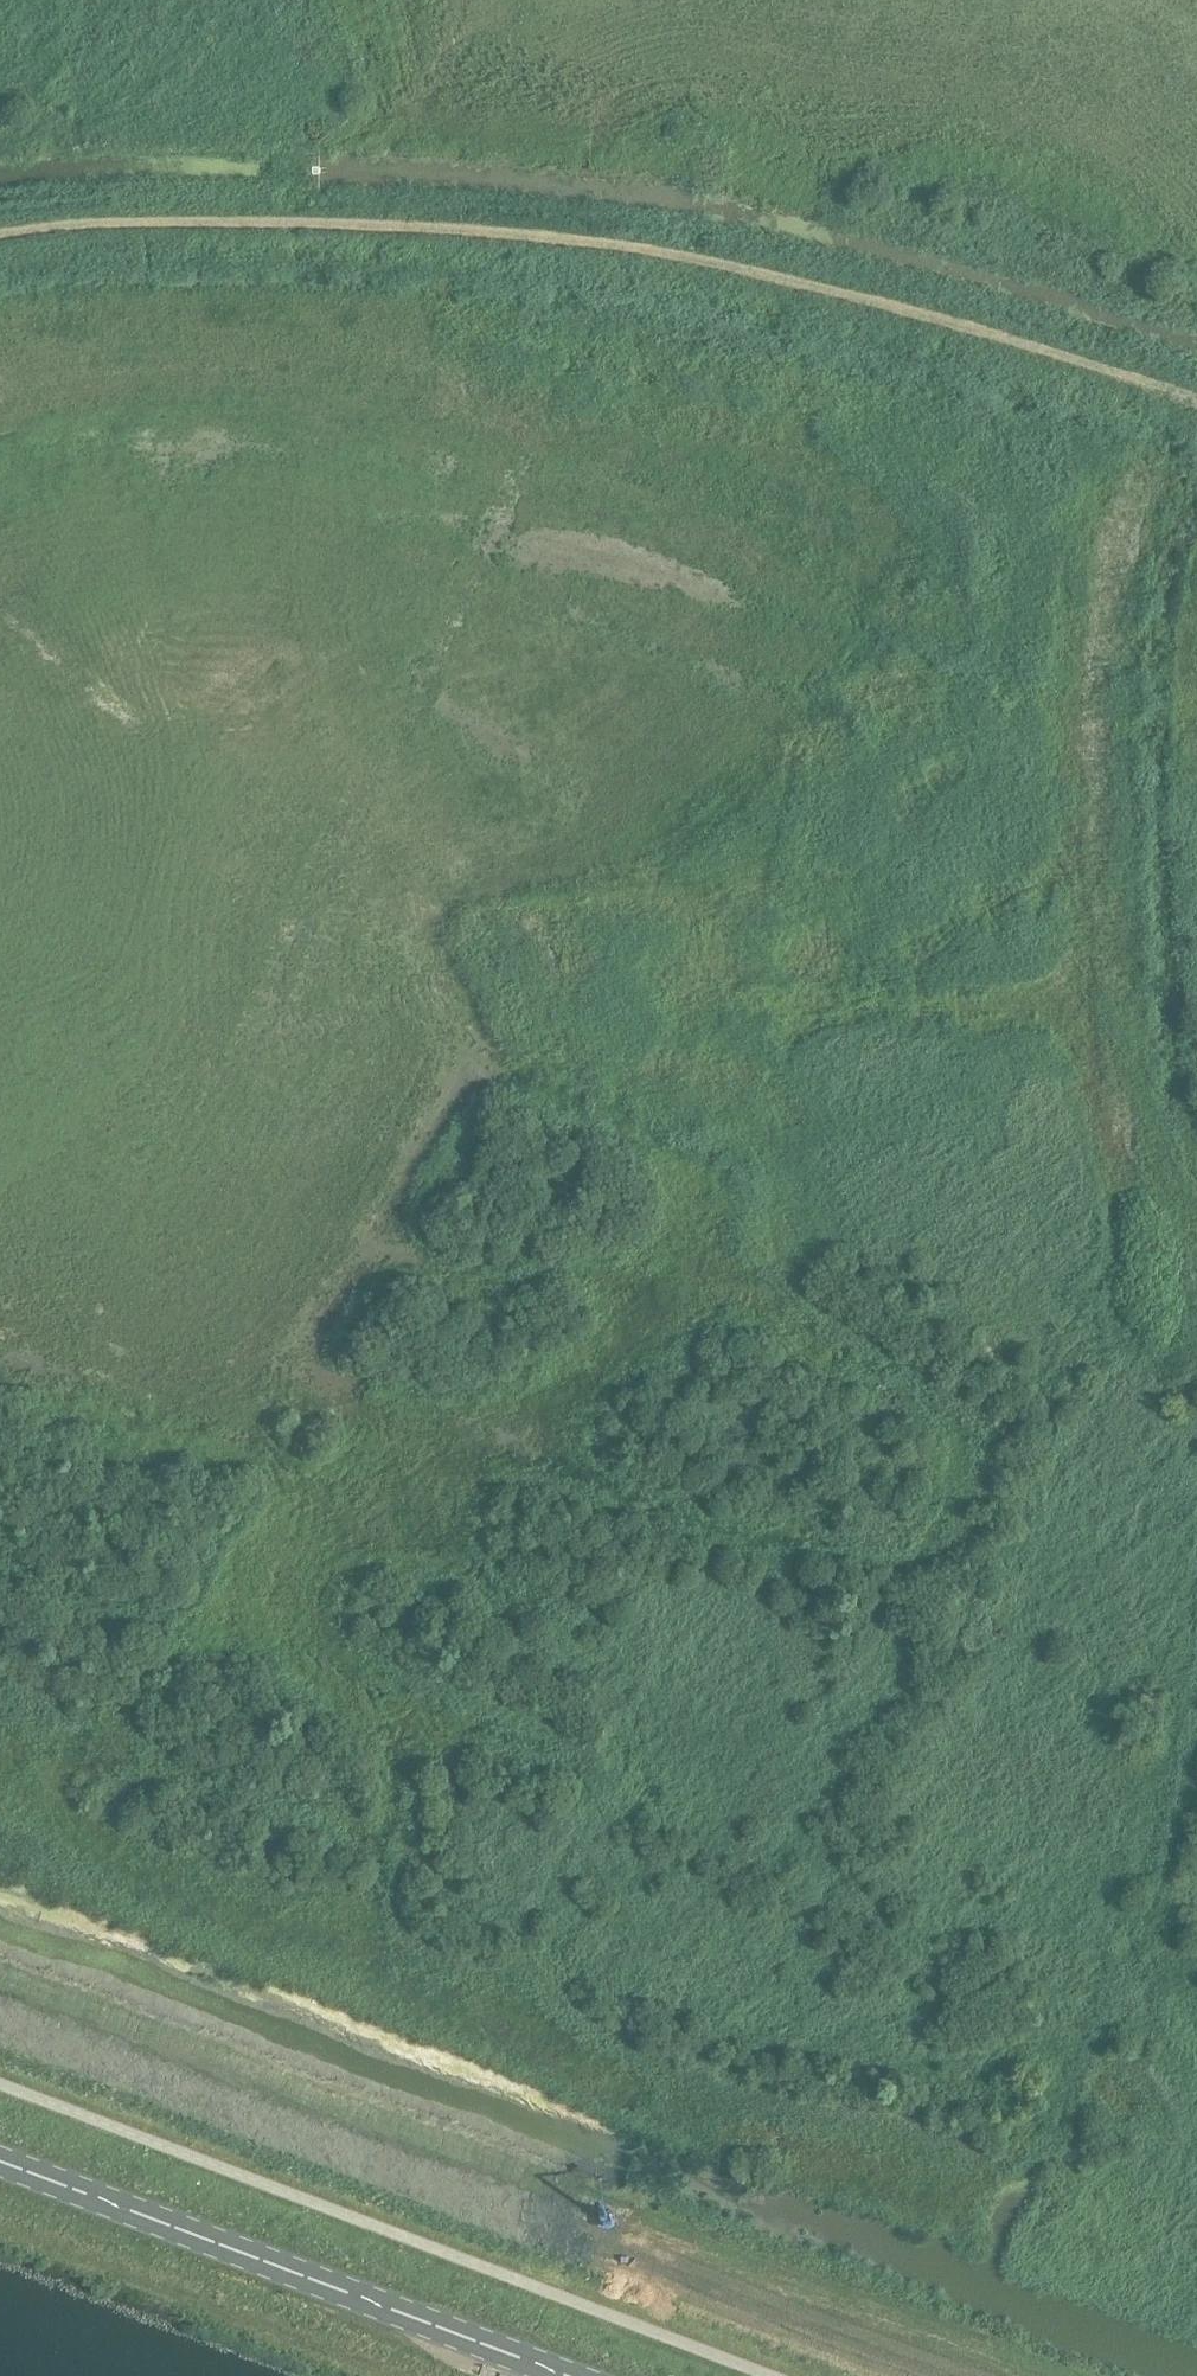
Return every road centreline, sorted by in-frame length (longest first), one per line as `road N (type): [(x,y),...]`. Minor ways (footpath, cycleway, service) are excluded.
road 1 (secondary): [(569,2375),(0,2161)]

